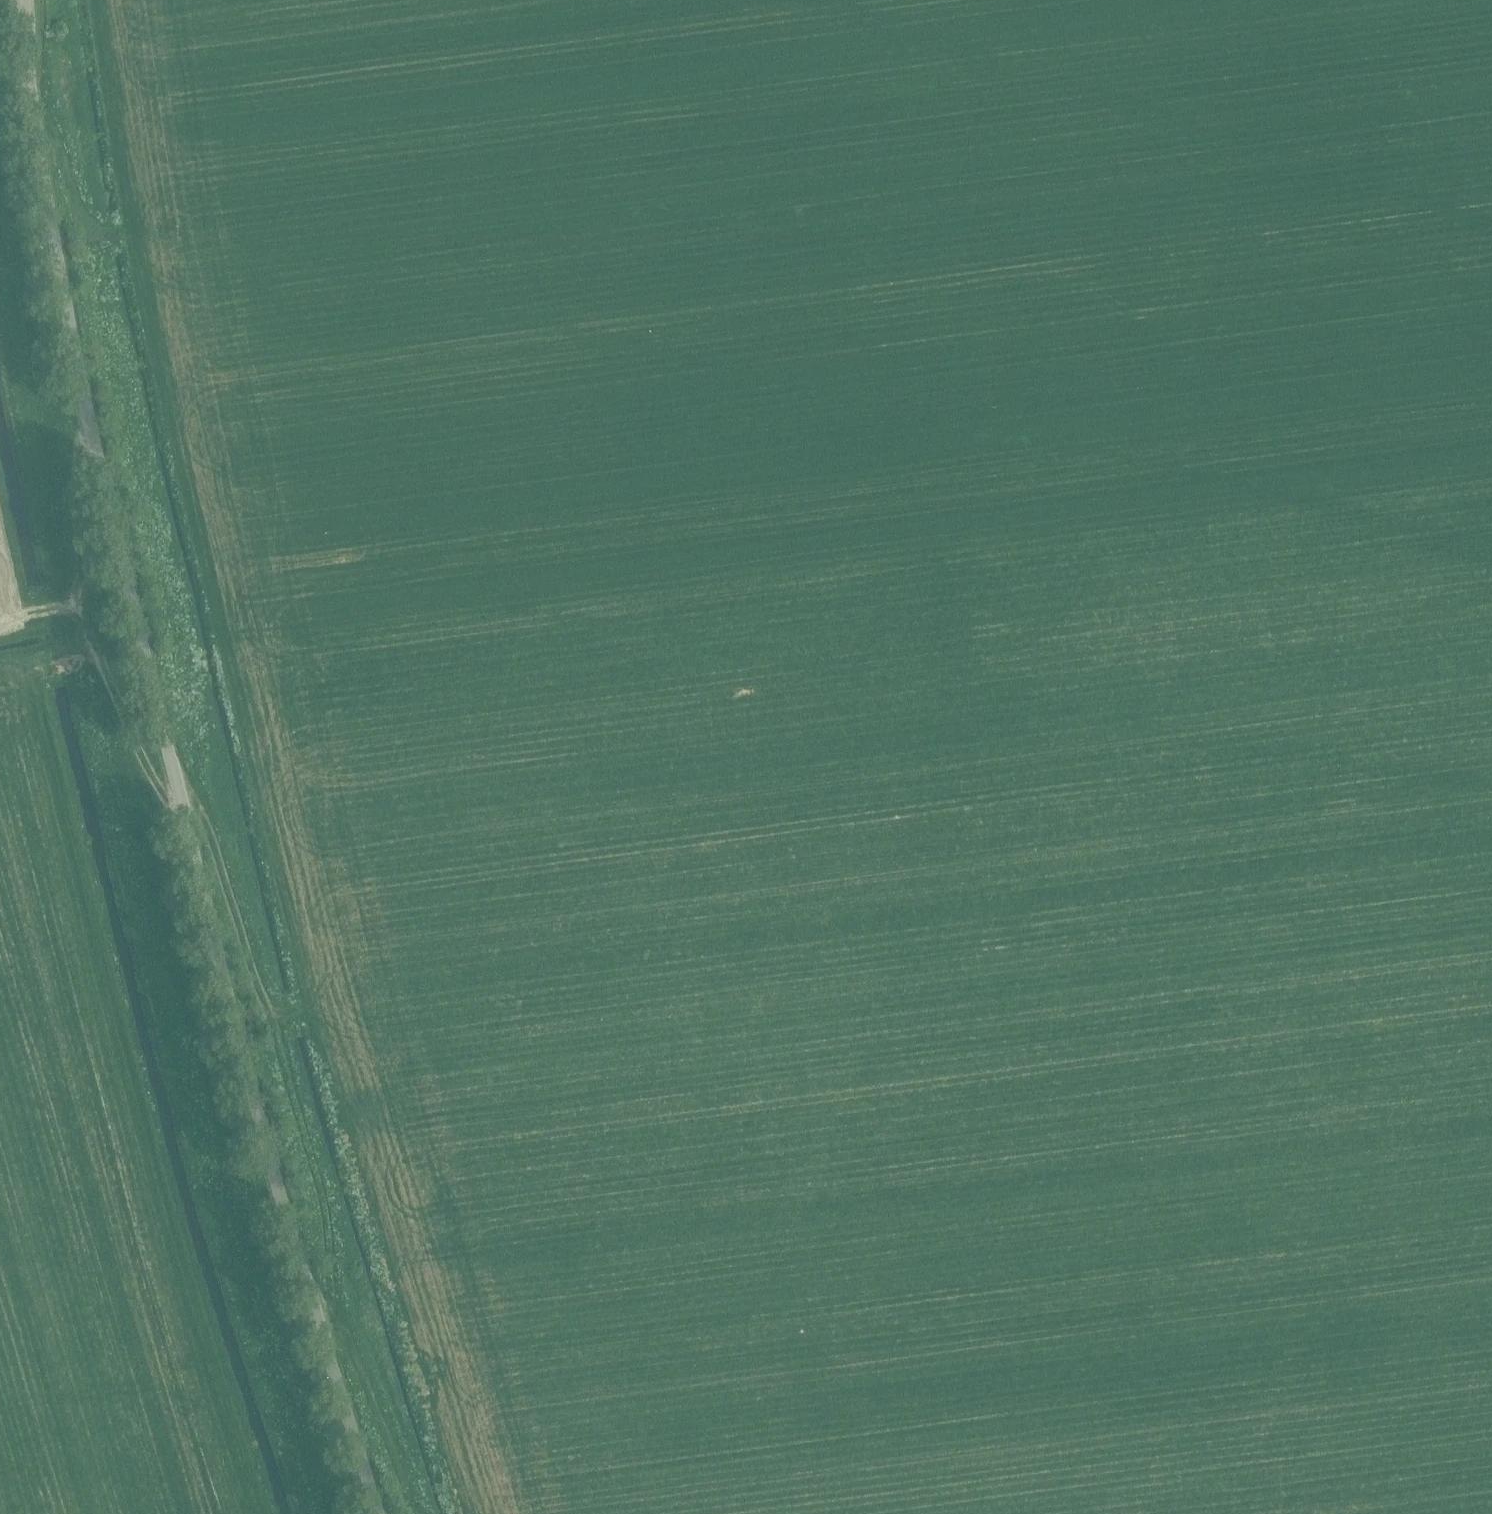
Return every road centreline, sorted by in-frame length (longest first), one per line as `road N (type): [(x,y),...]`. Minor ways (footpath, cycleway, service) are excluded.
road 1 (unclassified): [(378,1513),(290,1234),(188,832),(60,285),(14,0)]
road 2 (track): [(290,1234),(338,1317),(414,1513)]
road 3 (track): [(43,667),(97,654),(138,751),(188,832)]
road 4 (track): [(97,654),(78,547),(76,486),(88,415)]
road 5 (track): [(120,235),(86,222),(76,205),(25,69)]

